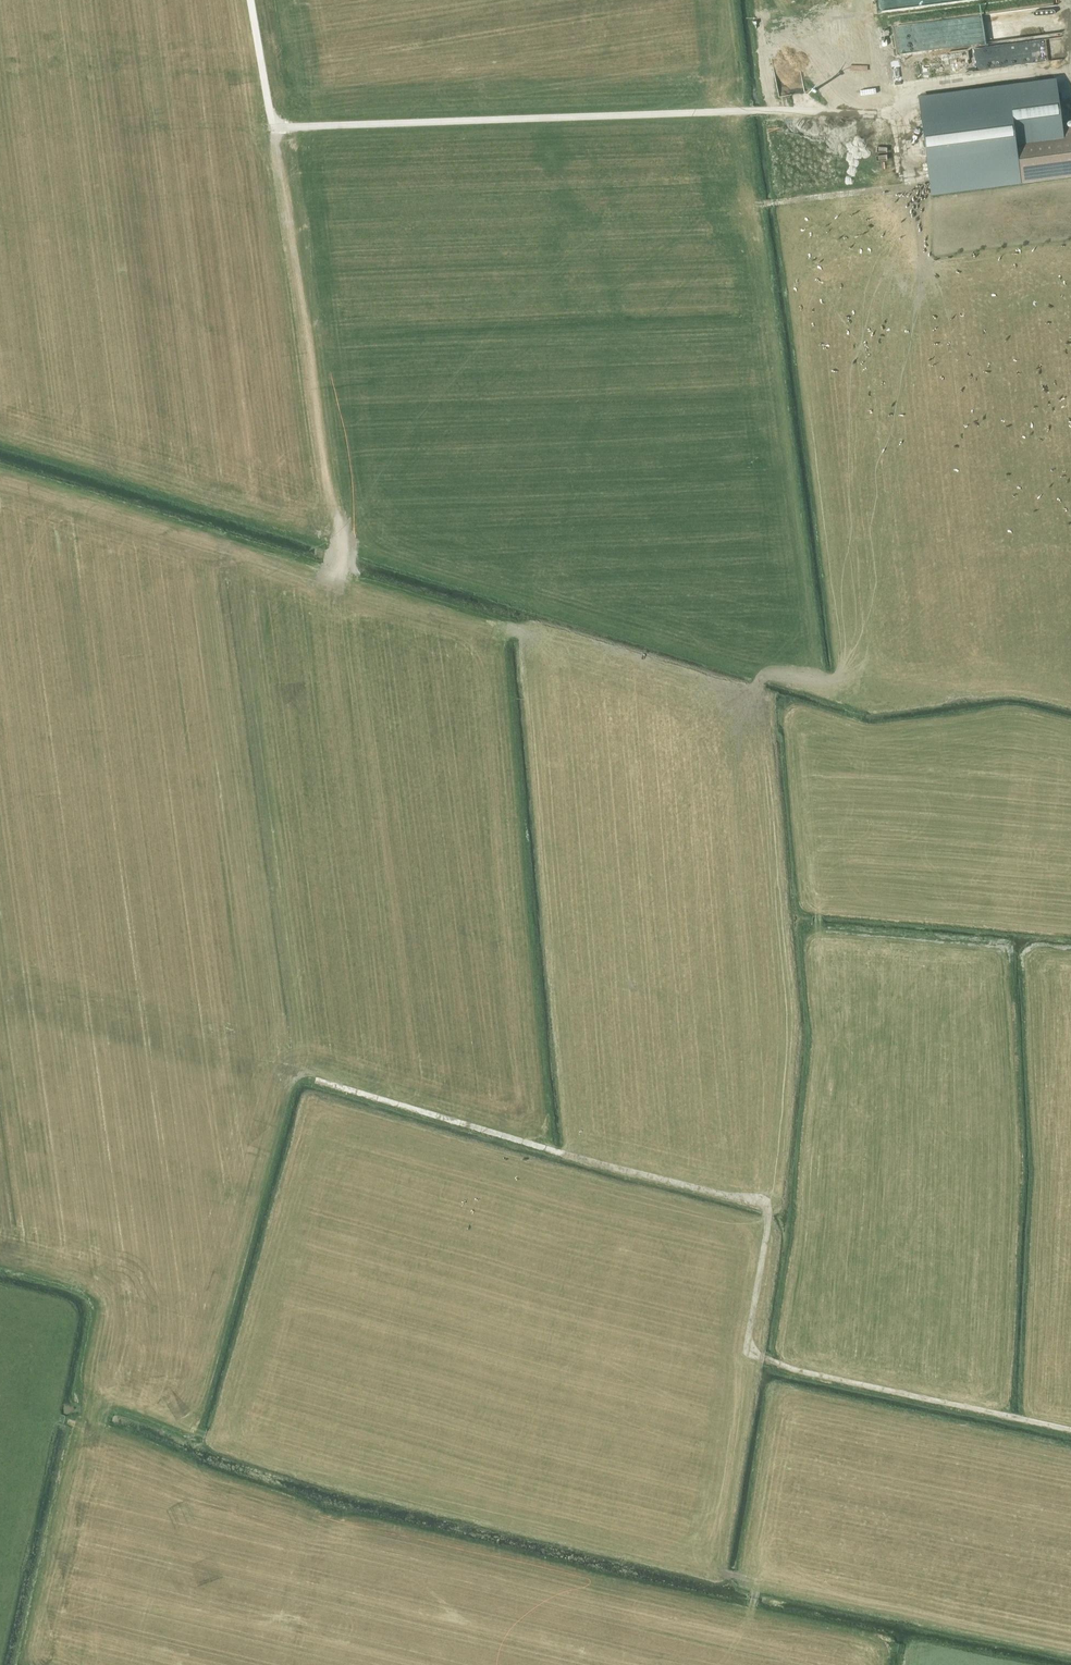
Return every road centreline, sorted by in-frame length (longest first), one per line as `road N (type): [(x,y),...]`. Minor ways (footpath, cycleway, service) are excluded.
road 1 (track): [(1070,1430),(756,1355),(748,1335),(768,1216),(757,1201),(316,1079)]
road 2 (track): [(251,0),(276,125),(763,110),(905,115)]

